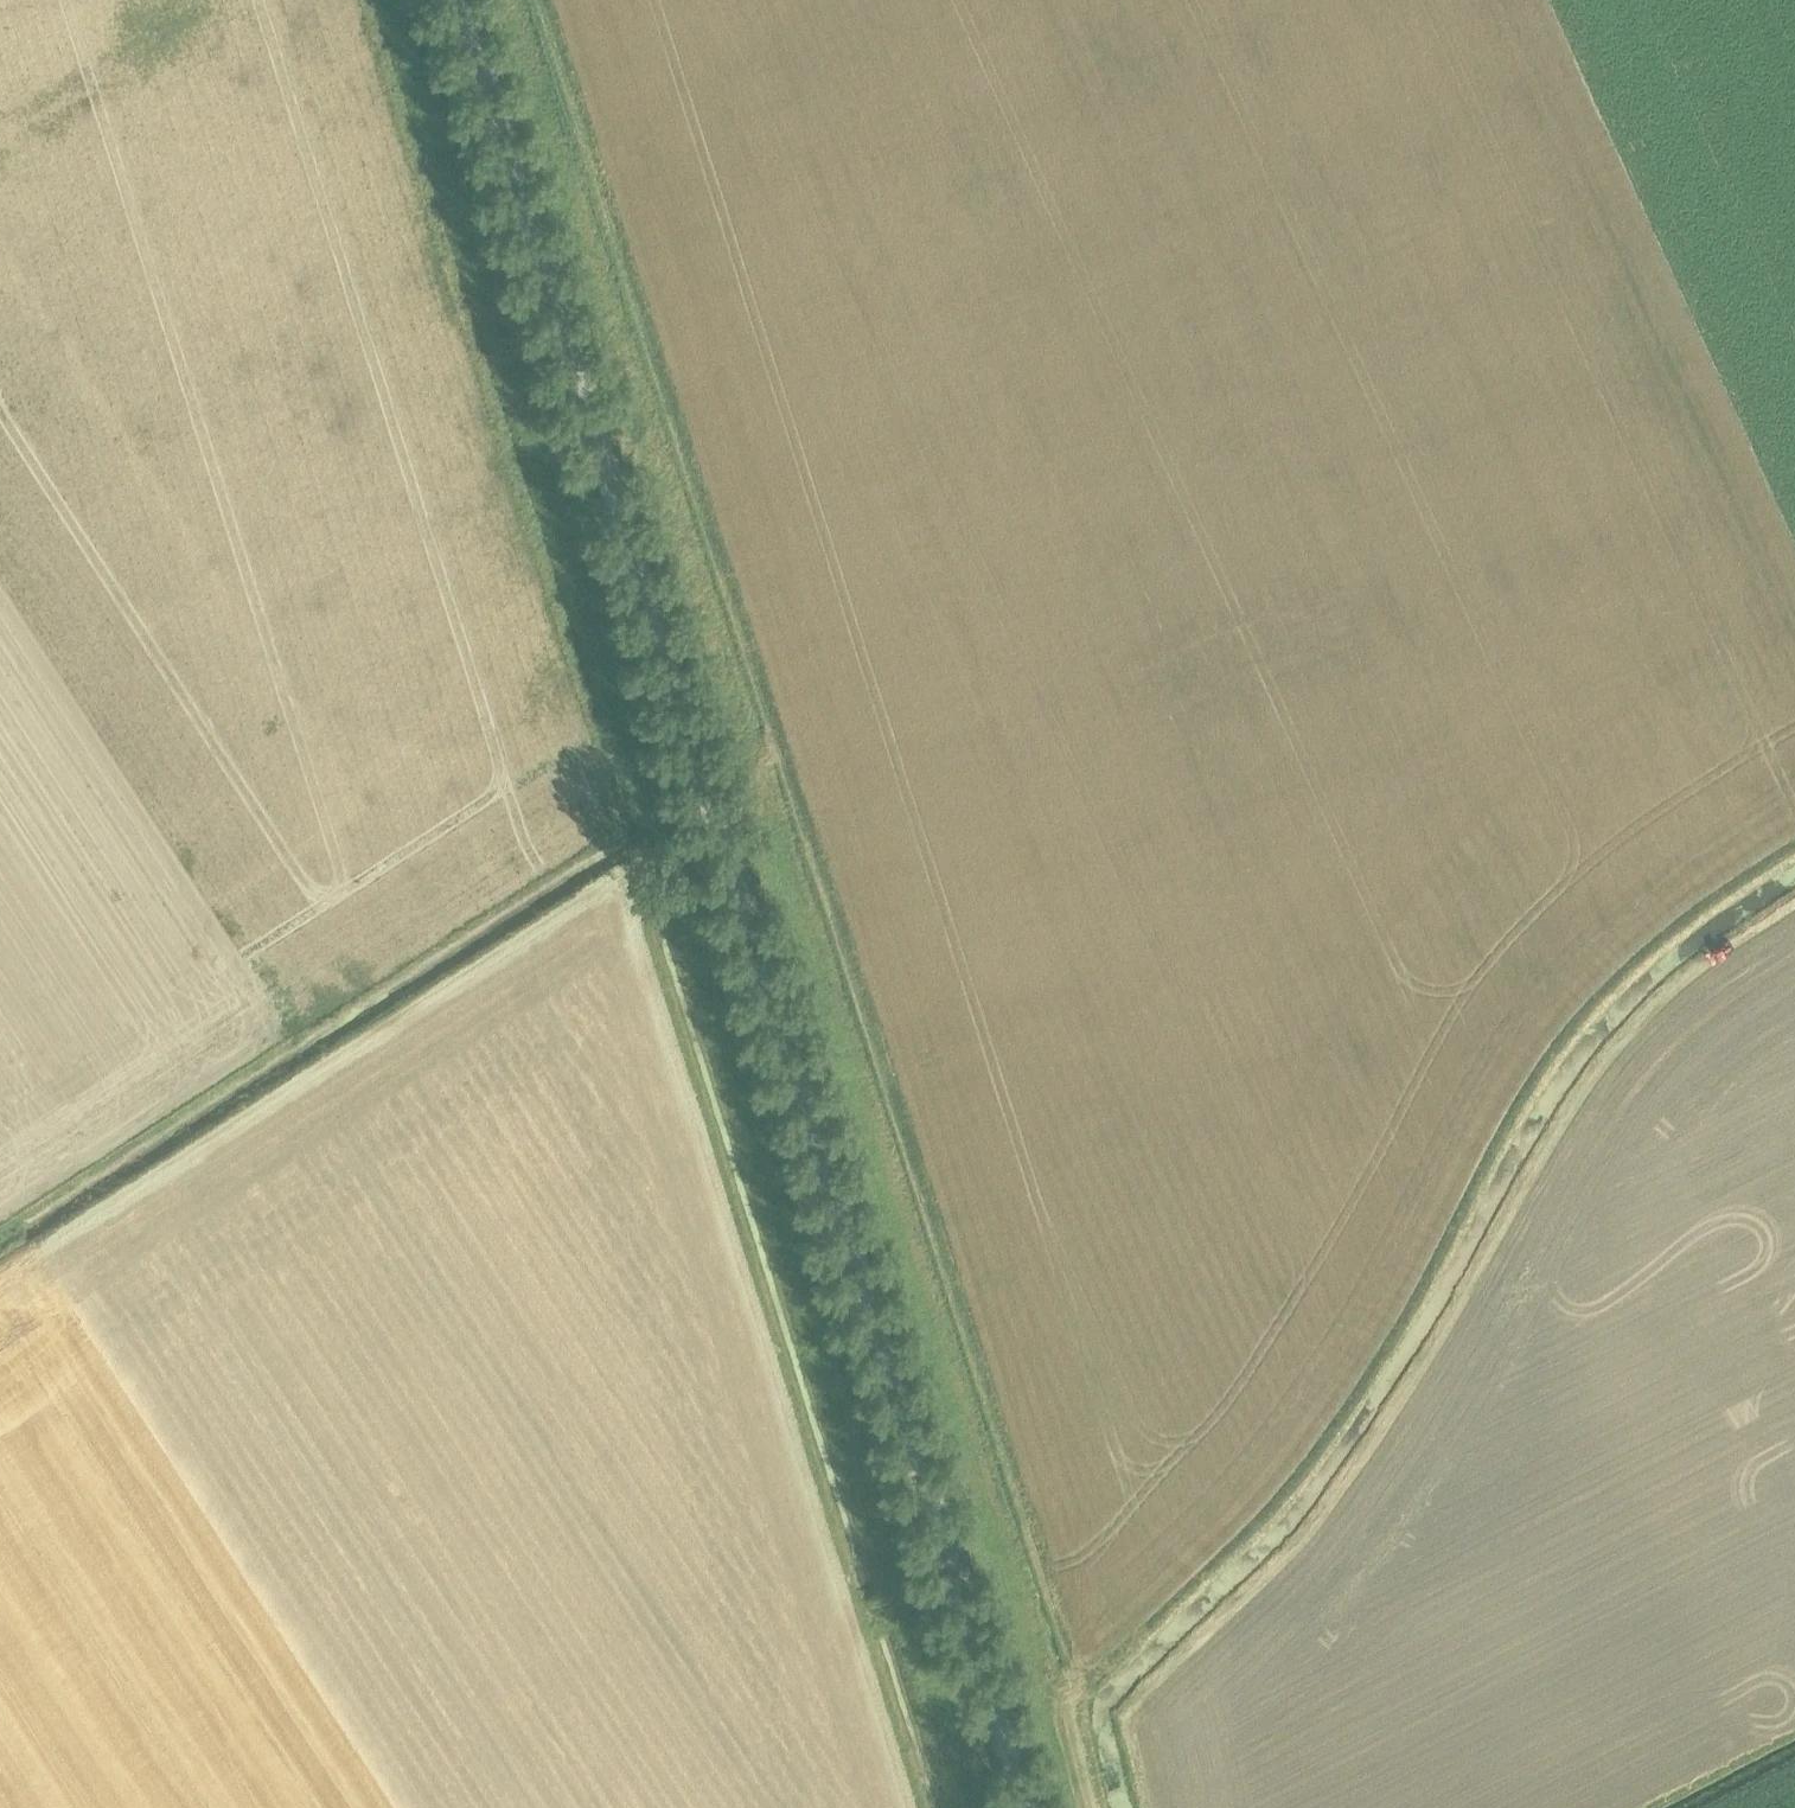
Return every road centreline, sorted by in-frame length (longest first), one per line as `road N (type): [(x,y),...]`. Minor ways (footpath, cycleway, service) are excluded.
road 1 (unclassified): [(1026,1807),(458,0)]

